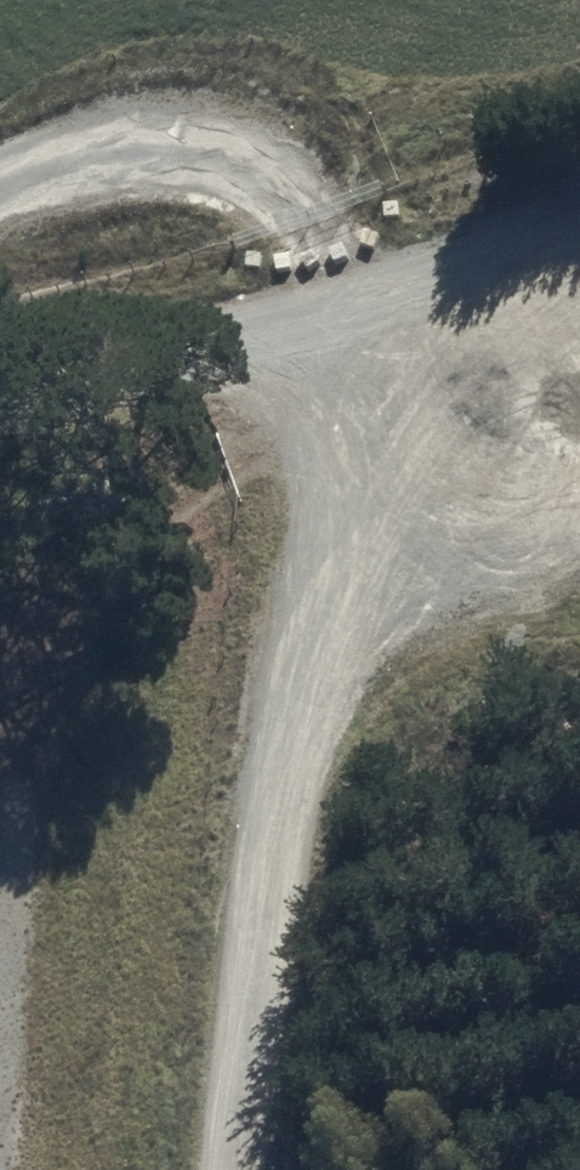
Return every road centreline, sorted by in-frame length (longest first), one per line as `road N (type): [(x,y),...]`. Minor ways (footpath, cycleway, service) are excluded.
road 1 (track): [(375,356),(222,1093),(224,1169)]
road 2 (track): [(0,871),(25,630),(291,372)]
road 3 (unclassified): [(0,423),(431,345),(579,291)]

